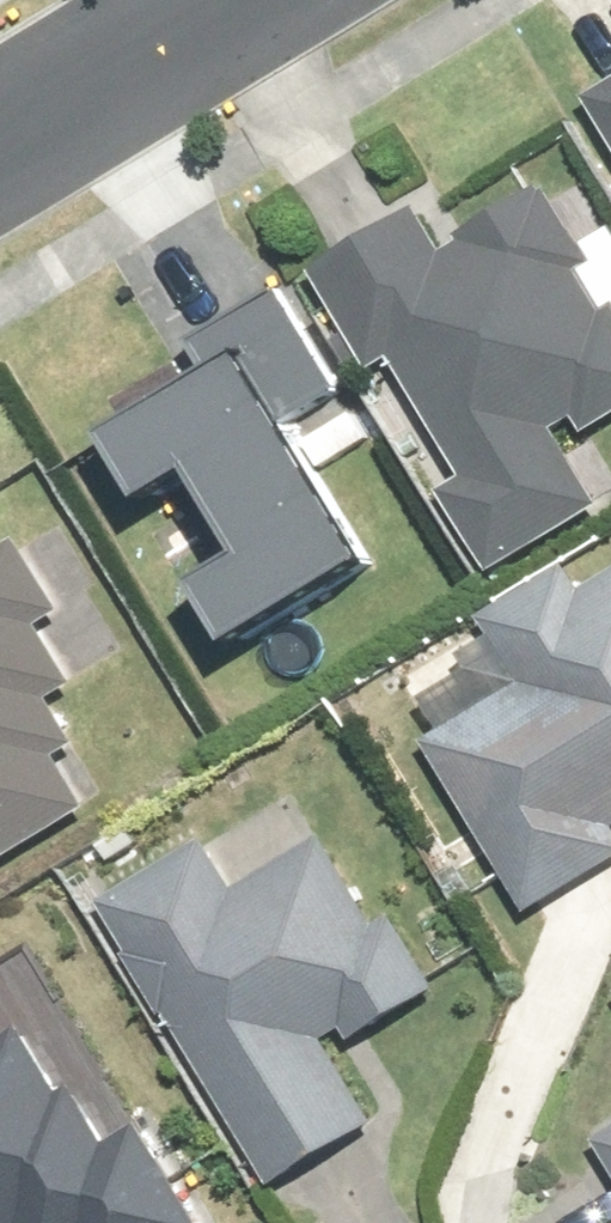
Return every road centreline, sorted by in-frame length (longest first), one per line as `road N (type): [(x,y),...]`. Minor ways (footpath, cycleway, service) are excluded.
road 1 (tertiary): [(230,0),(0,139)]

